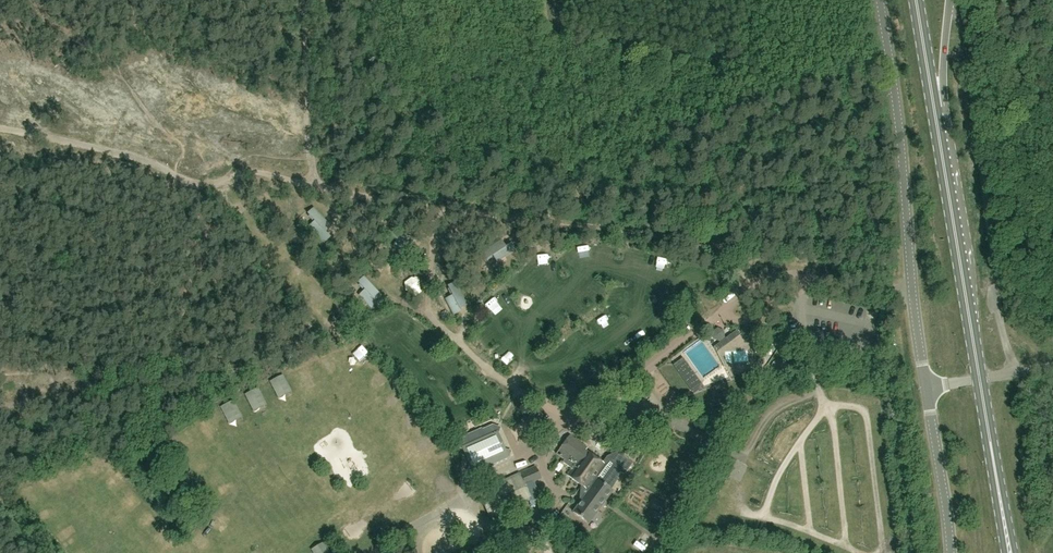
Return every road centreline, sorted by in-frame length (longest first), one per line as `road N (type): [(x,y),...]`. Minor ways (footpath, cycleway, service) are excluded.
road 1 (track): [(0,412),(126,379),(238,369),(320,332),(215,181)]
road 2 (unclassified): [(1013,372),(997,311),(959,0)]
road 3 (tertiary): [(912,288),(900,135),(879,0)]
road 4 (primary): [(980,378),(938,124)]
road 5 (track): [(835,437),(826,405),(864,412),(878,552)]
road 6 (unclassified): [(810,275),(760,284),(722,315),(753,317),(807,282)]
road 7 (primary): [(1010,552),(980,378)]
road 8 (tertiary): [(951,552),(927,388)]
road 9 (track): [(736,480),(771,416),(819,392)]
road 10 (primary): [(938,124),(917,0)]
road 11 (unclassified): [(938,124),(952,0)]
road 12 (track): [(778,476),(669,417)]
road 13 (track): [(859,552),(743,511)]

